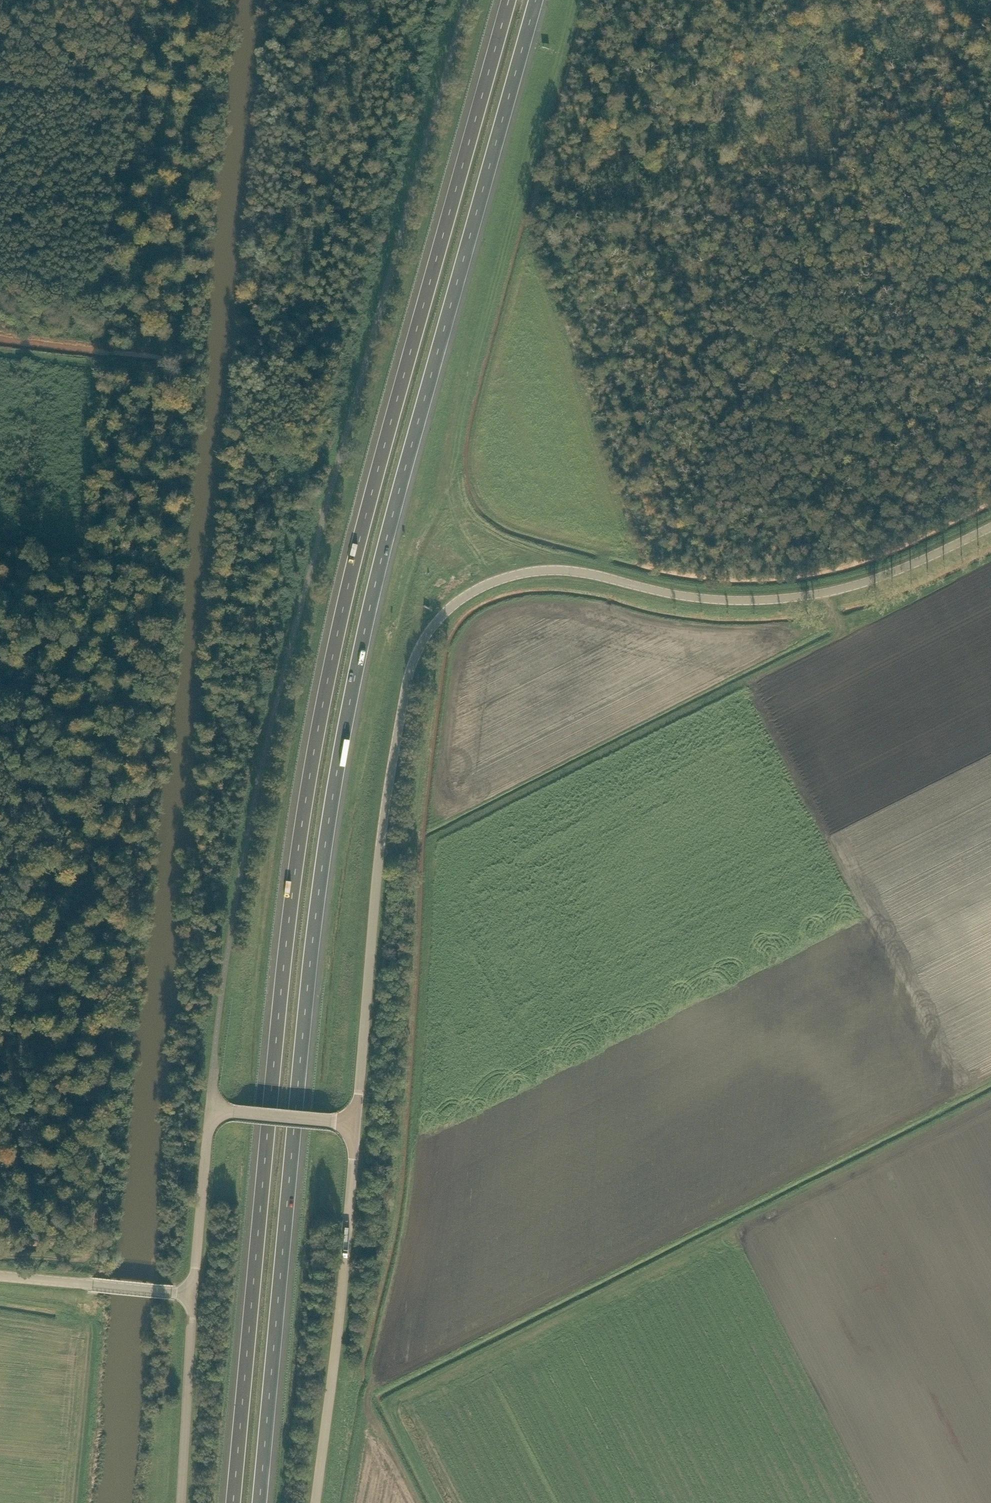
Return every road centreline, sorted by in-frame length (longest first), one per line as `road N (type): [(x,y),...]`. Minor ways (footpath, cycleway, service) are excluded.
road 1 (motorway): [(259,1502),(303,1026),(336,774),(380,566),(536,0)]
road 2 (motorway): [(509,0),(353,565),(310,770),(275,1043),(233,1502)]
road 3 (unclassified): [(355,1124),(377,863),(406,685),(445,614),(492,582),(535,571),(693,598),(804,596),(892,573),(990,527)]
road 4 (unclassified): [(315,1502),(355,1124)]
road 5 (unclassified): [(177,1502),(193,1294)]
road 6 (track): [(806,1191),(990,1098)]
road 7 (unclassified): [(193,1294),(210,1111)]
road 8 (unclassified): [(355,1124),(210,1111)]
road 9 (track): [(755,681),(835,640),(840,632),(823,593)]

